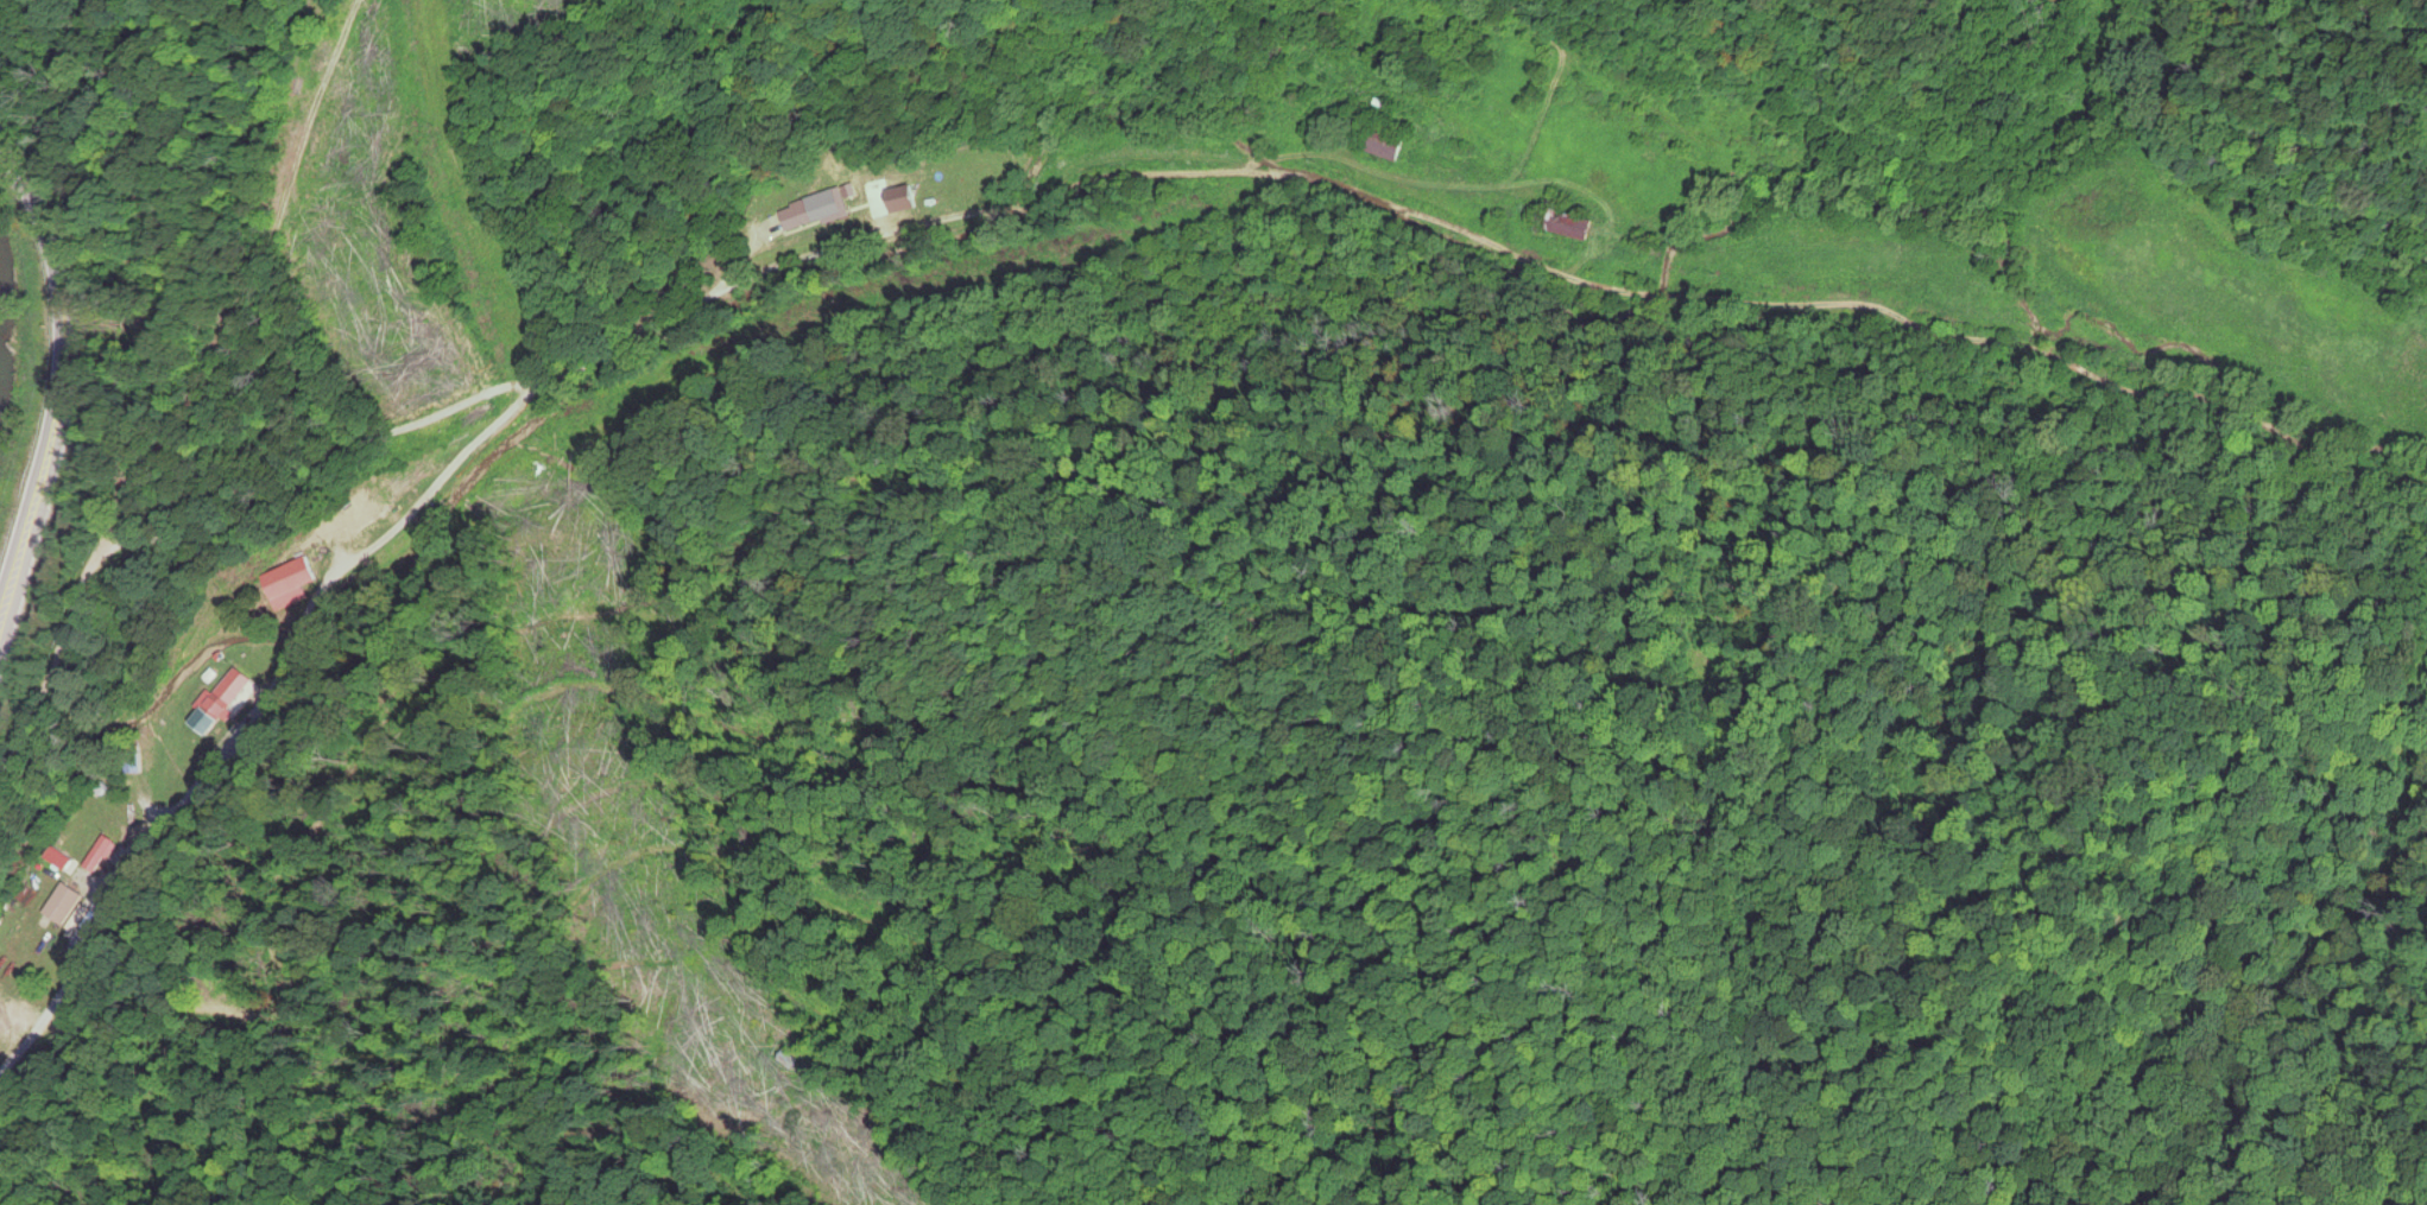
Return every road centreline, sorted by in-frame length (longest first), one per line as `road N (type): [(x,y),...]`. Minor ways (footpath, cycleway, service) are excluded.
road 1 (residential): [(0,1064),(57,998),(133,871),(245,727),(253,524),(967,150),(1045,131),(1269,137),(1814,315)]
road 2 (secondary): [(0,623),(59,392),(44,241),(0,146)]

